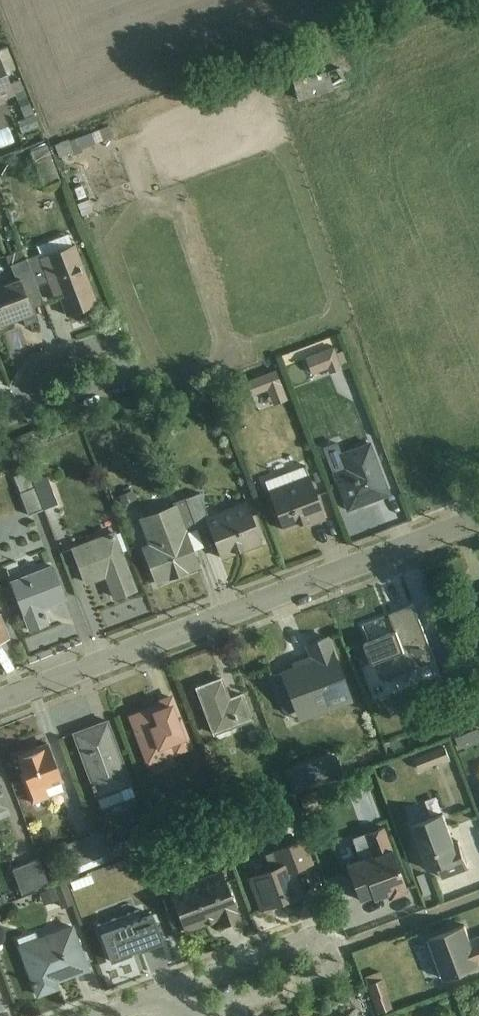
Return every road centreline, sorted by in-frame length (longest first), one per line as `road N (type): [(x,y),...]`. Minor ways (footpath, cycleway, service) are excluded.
road 1 (residential): [(0,706),(478,524)]
road 2 (residential): [(203,1015),(320,974),(320,960),(312,947),(178,993)]
road 3 (residential): [(27,402),(41,410),(129,378),(114,341),(43,364)]

